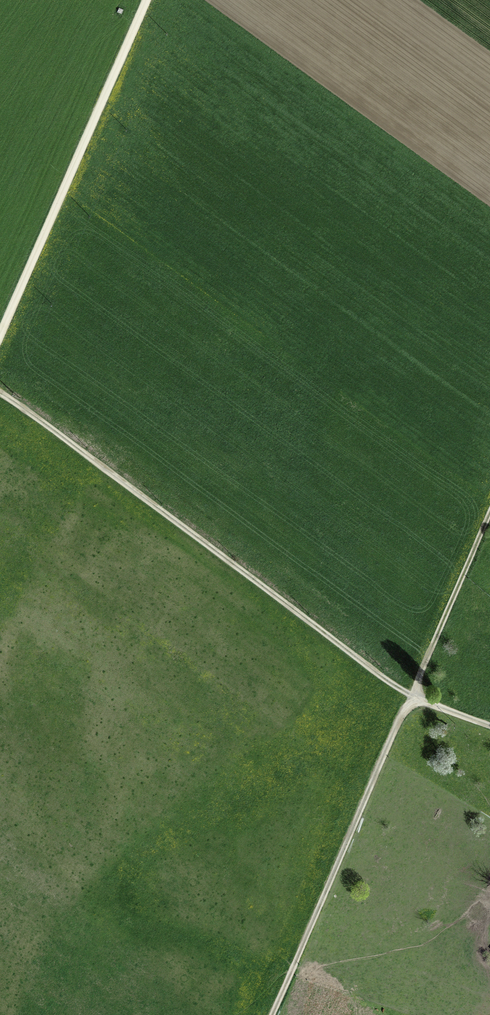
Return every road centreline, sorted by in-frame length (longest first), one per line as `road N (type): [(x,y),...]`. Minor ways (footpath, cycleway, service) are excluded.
road 1 (track): [(0,400),(410,696),(489,725)]
road 2 (track): [(273,1014),(489,512)]
road 3 (track): [(148,0),(0,341)]

